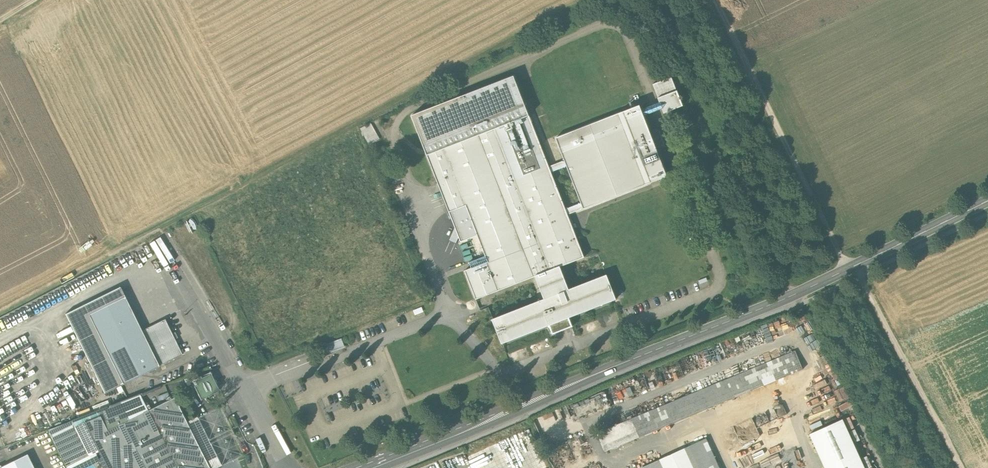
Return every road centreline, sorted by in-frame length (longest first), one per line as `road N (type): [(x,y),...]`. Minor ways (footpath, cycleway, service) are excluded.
road 1 (tertiary): [(369,467),(792,296),(987,201)]
road 2 (track): [(579,0),(0,315)]
road 3 (track): [(847,270),(720,0)]
road 4 (unclassified): [(294,467),(176,247)]
road 5 (track): [(855,265),(961,467)]

